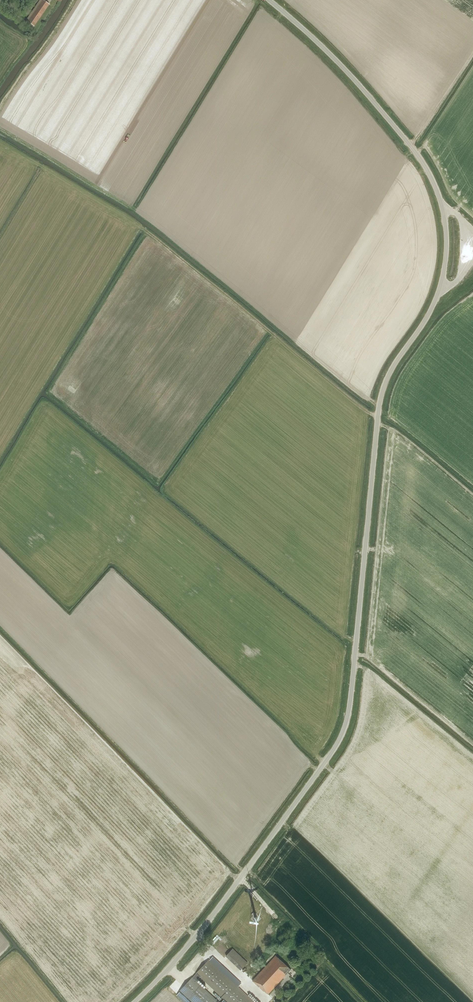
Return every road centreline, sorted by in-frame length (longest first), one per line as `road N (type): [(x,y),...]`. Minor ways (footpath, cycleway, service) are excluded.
road 1 (unclassified): [(135,1001),(210,920),(347,724),(379,404),(442,283),(446,225),(418,156),(267,0)]

